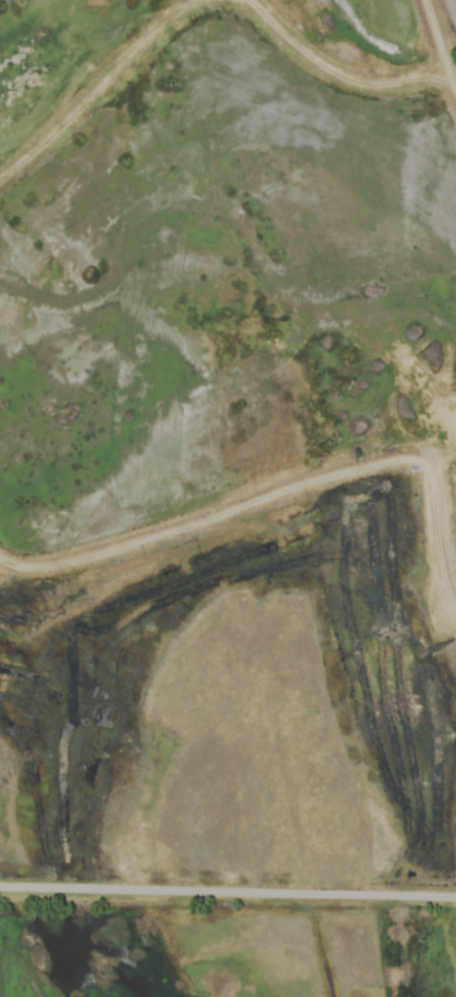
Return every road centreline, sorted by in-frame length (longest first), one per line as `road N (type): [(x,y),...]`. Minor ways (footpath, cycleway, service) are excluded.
road 1 (residential): [(455,899),(0,892)]

